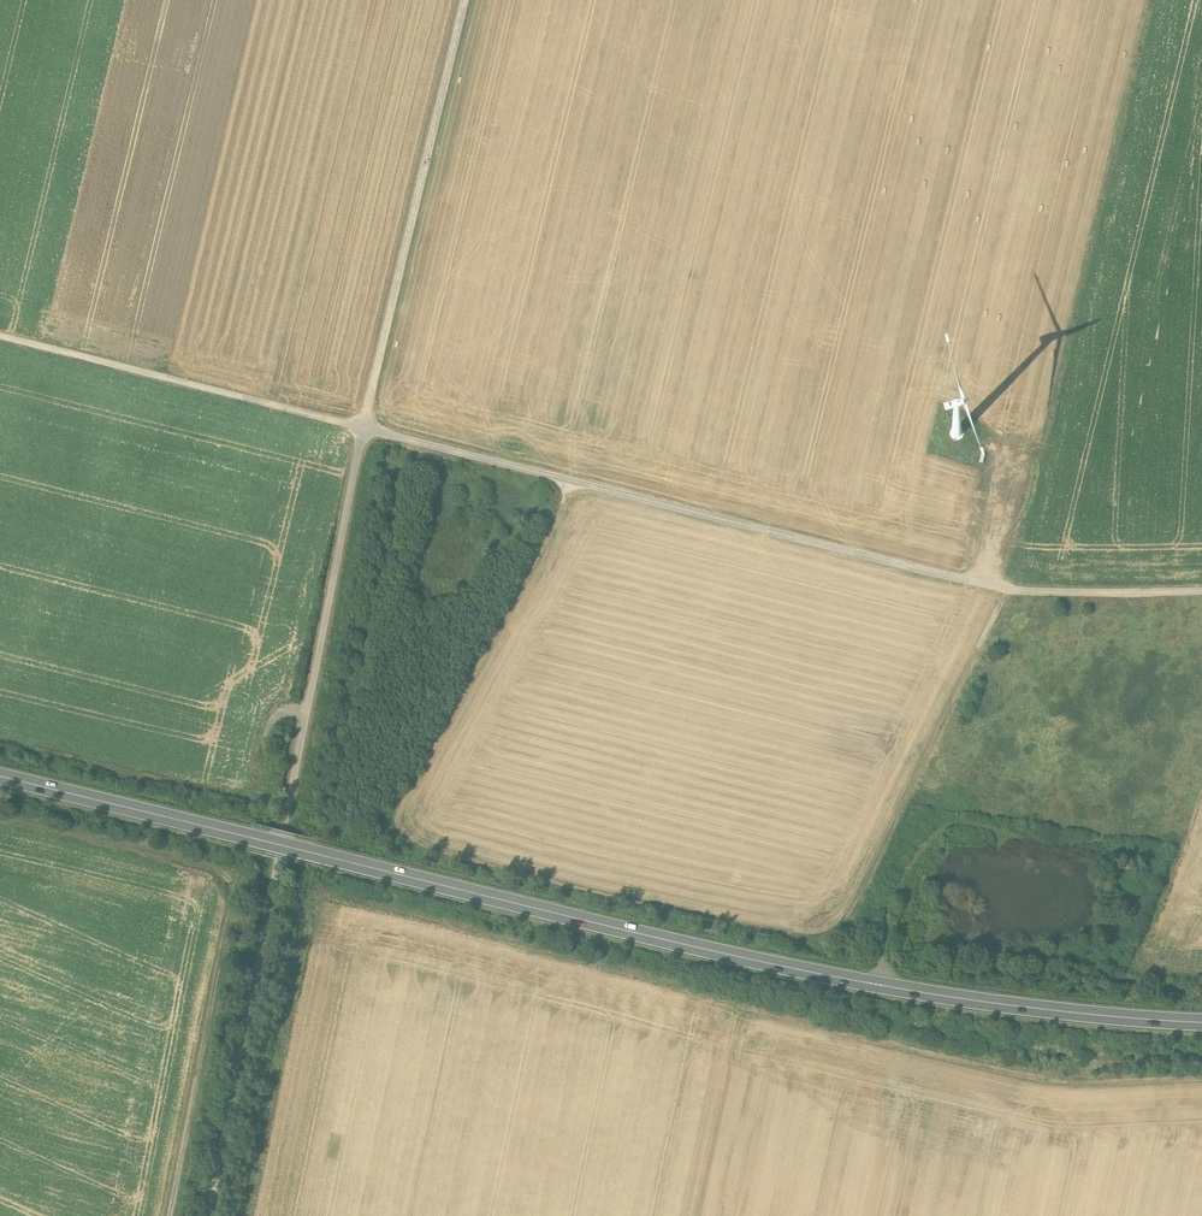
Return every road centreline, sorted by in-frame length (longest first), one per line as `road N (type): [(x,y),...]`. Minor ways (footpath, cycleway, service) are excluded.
road 1 (track): [(465,0),(362,427),(207,1215)]
road 2 (track): [(1201,1076),(1060,1081),(315,892),(244,1215)]
road 3 (track): [(0,336),(1024,592),(1201,590)]
road 4 (track): [(1151,0),(1007,588),(836,940)]
road 5 (primary): [(0,776),(874,985)]
road 6 (track): [(0,815),(236,872),(168,1215)]
road 7 (track): [(571,481),(394,829)]
road 8 (track): [(303,714),(272,717),(250,799),(0,745)]
road 9 (primary): [(874,985),(1201,1023)]
road 10 (track): [(1201,977),(1138,967),(1201,793)]
road 11 (track): [(966,580),(997,455),(960,442)]

